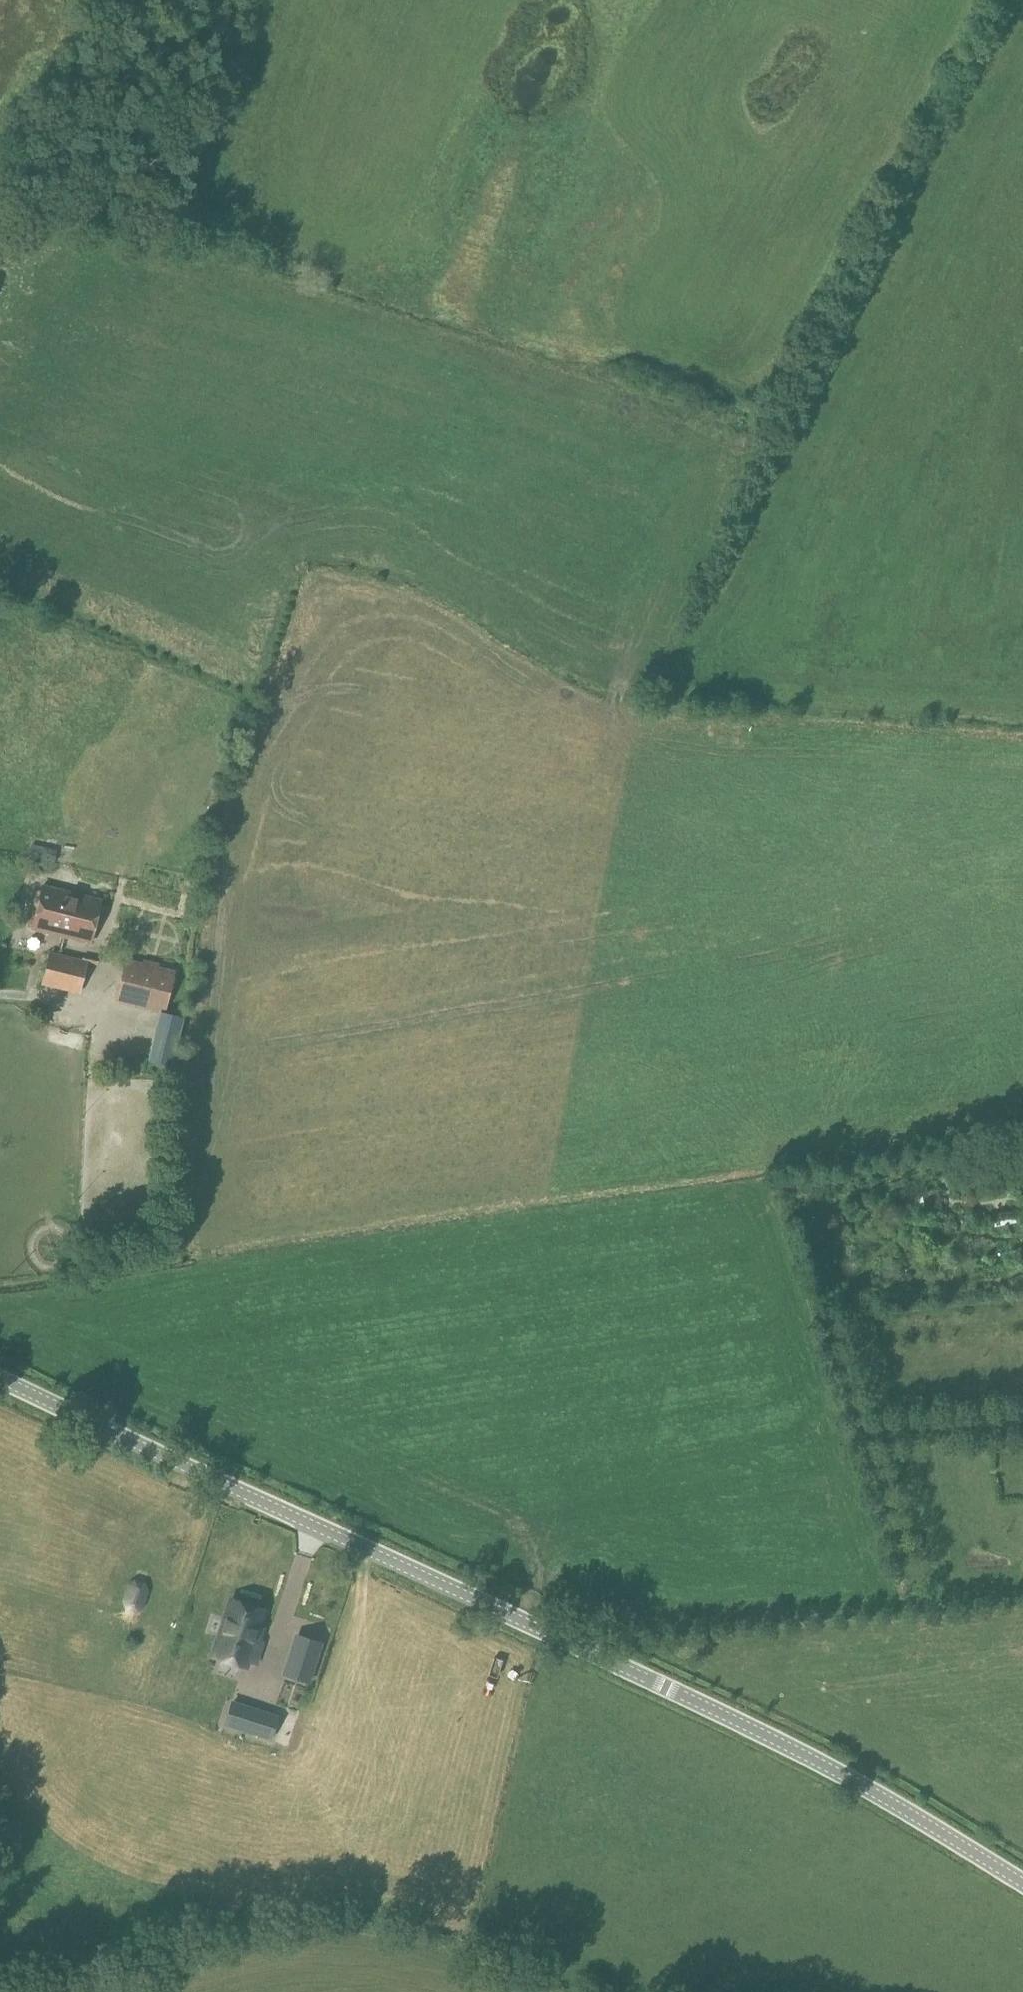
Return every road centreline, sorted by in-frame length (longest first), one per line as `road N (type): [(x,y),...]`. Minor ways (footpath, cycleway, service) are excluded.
road 1 (unclassified): [(1022,1895),(731,1730),(0,1379)]

